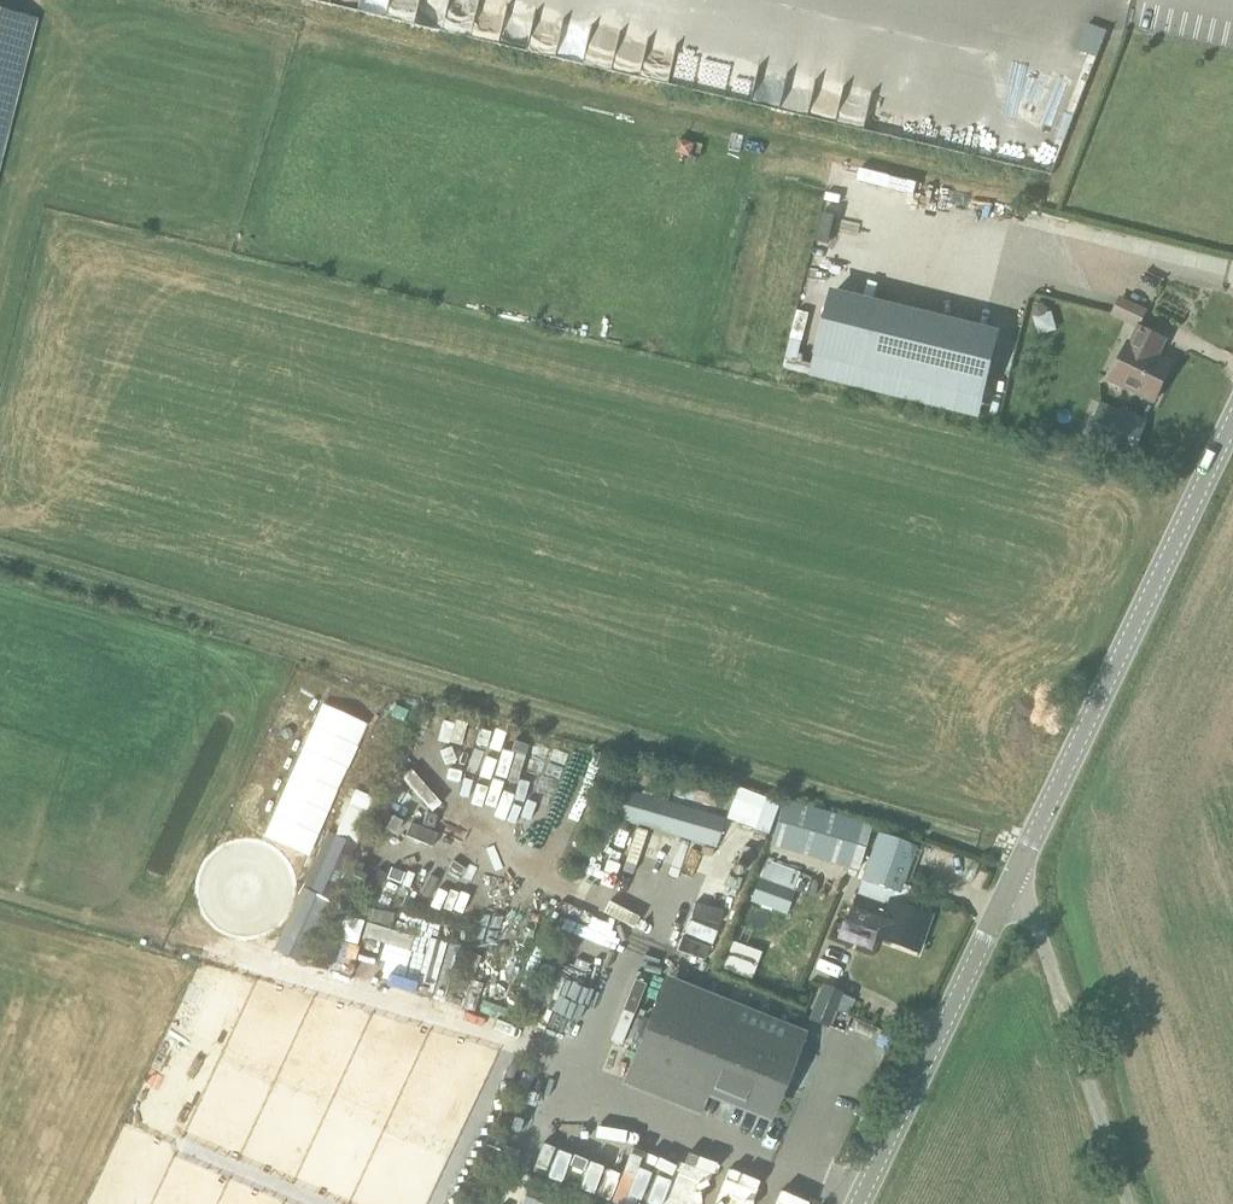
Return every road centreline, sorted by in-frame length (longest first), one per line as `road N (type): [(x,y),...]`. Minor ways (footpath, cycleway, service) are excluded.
road 1 (tertiary): [(1232,429),(1009,888)]
road 2 (tertiary): [(1009,888),(858,1203)]
road 3 (unclassified): [(1128,1203),(1038,928),(1009,888)]

